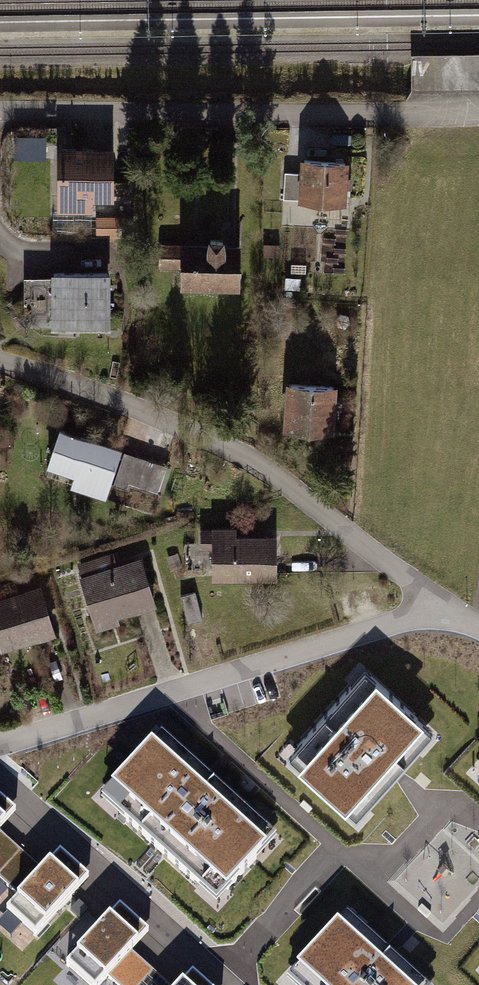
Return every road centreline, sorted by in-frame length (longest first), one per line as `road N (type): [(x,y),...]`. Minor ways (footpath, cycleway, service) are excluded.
road 1 (residential): [(444,606),(236,452),(143,408),(0,360)]
road 2 (unclassified): [(478,113),(0,111)]
road 3 (residential): [(0,745),(444,606)]

